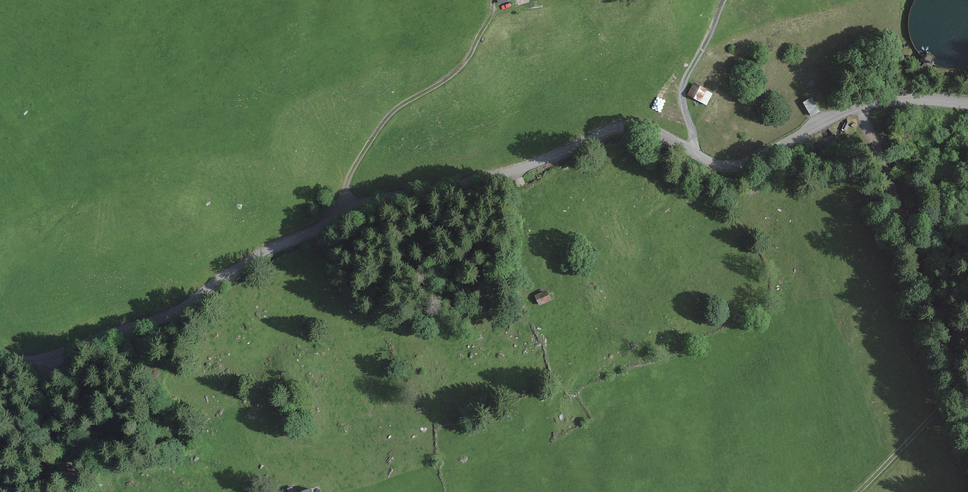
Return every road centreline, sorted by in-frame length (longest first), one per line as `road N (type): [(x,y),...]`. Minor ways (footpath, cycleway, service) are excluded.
road 1 (unclassified): [(0,356),(102,339),(402,190),(525,167),(613,131),(643,127),(733,165),(861,108),(967,101)]
road 2 (track): [(861,108),(939,291),(965,382)]
road 3 (track): [(344,216),(349,181),(395,108),(462,65),(495,7)]
road 4 (track): [(699,155),(680,93),(725,0)]
road 5 (track): [(859,491),(965,382)]
road 6 (track): [(46,352),(46,390),(73,491)]

